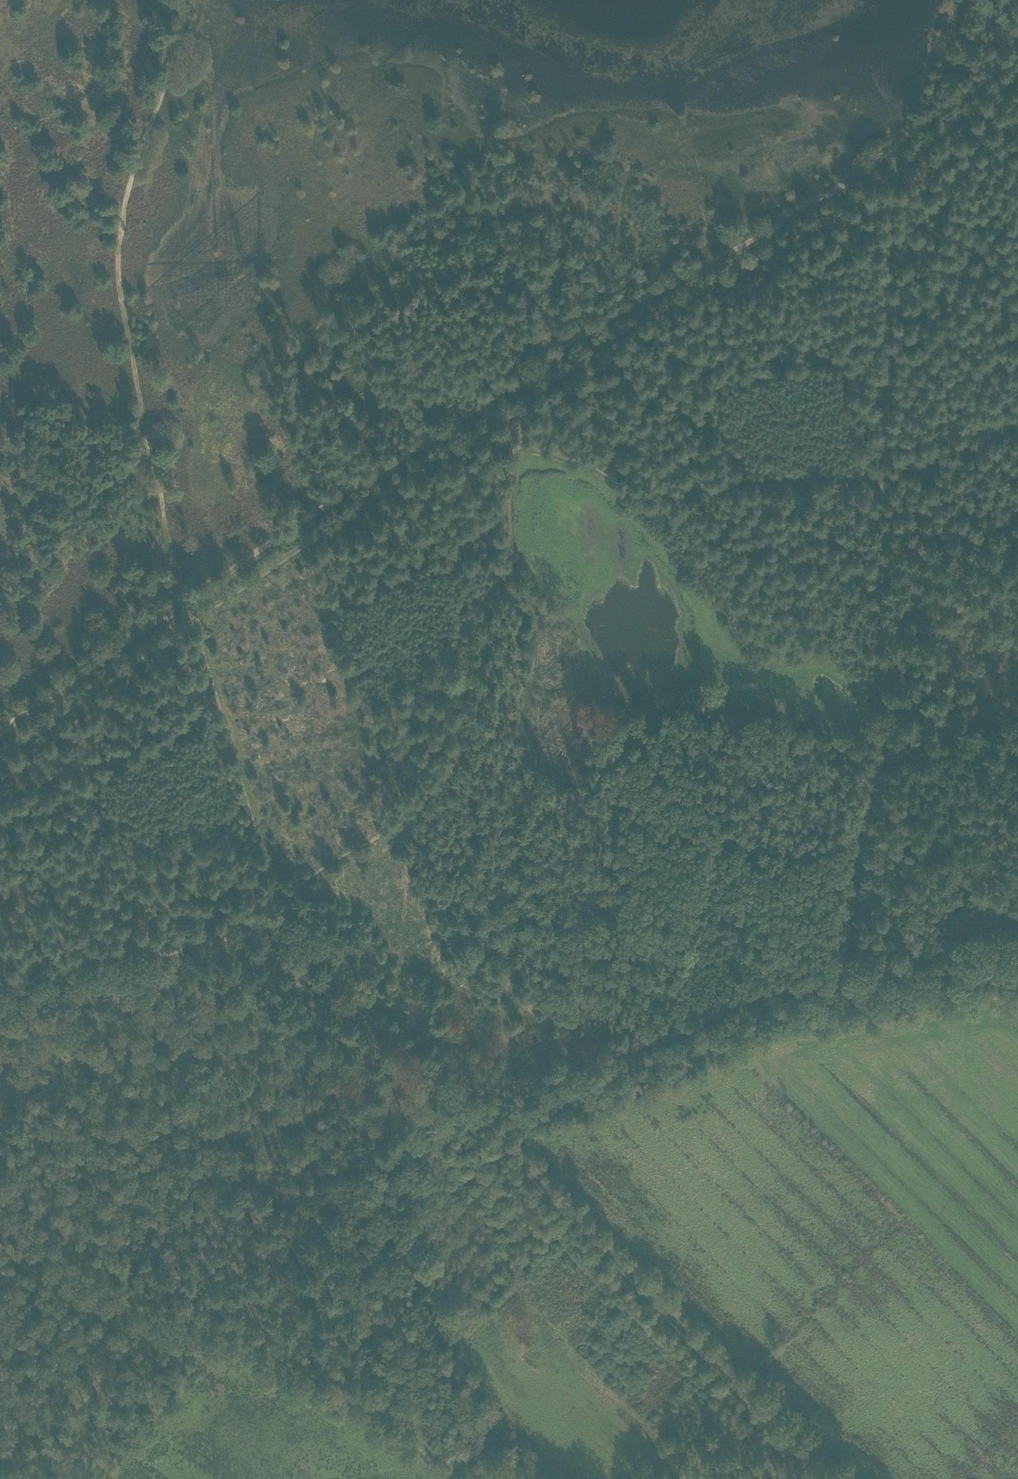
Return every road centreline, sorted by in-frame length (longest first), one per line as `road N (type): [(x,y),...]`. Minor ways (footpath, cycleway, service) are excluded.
road 1 (track): [(1017,57),(895,151),(752,245),(656,291),(201,594)]
road 2 (track): [(192,0),(125,199),(118,256),(163,510),(191,601)]
road 3 (track): [(1017,919),(970,931),(920,964),(762,994),(563,1073),(451,1089)]
road 4 (track): [(0,1178),(40,1238),(87,1282),(339,1401),(468,1478)]
road 5 (track): [(451,1089),(843,1478)]
road 6 (track): [(201,594),(292,926)]
road 7 (track): [(285,928),(0,991)]
road 8 (track): [(191,601),(0,732)]
road 9 (track): [(292,926),(451,1089)]

